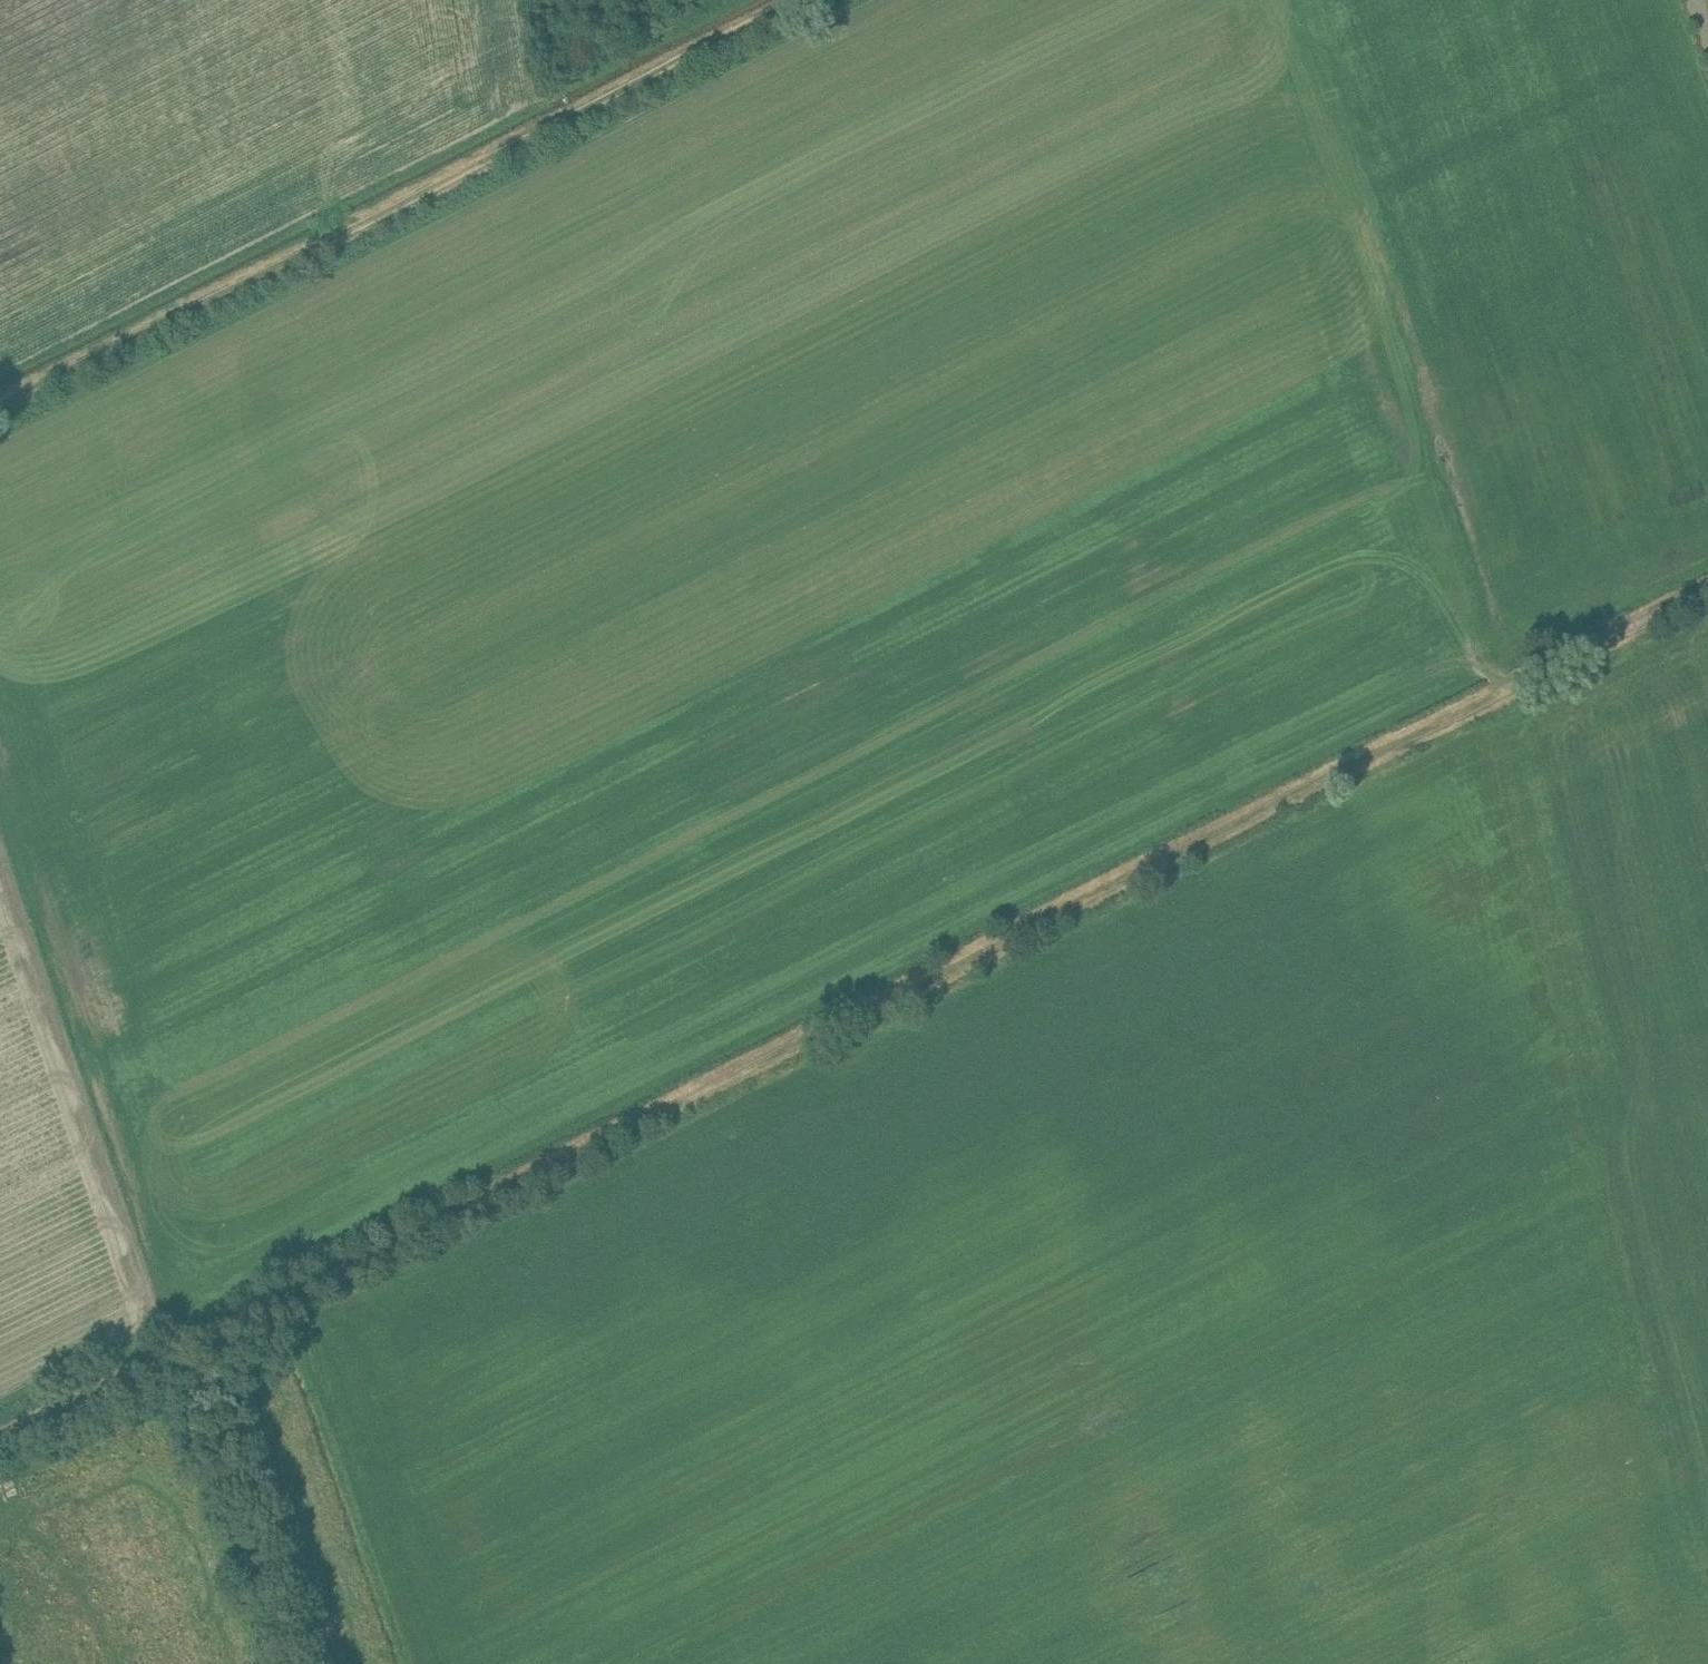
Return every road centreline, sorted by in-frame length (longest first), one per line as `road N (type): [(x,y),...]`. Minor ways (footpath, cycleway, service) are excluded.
road 1 (track): [(1707,590),(0,1439)]
road 2 (track): [(803,0),(0,409)]

